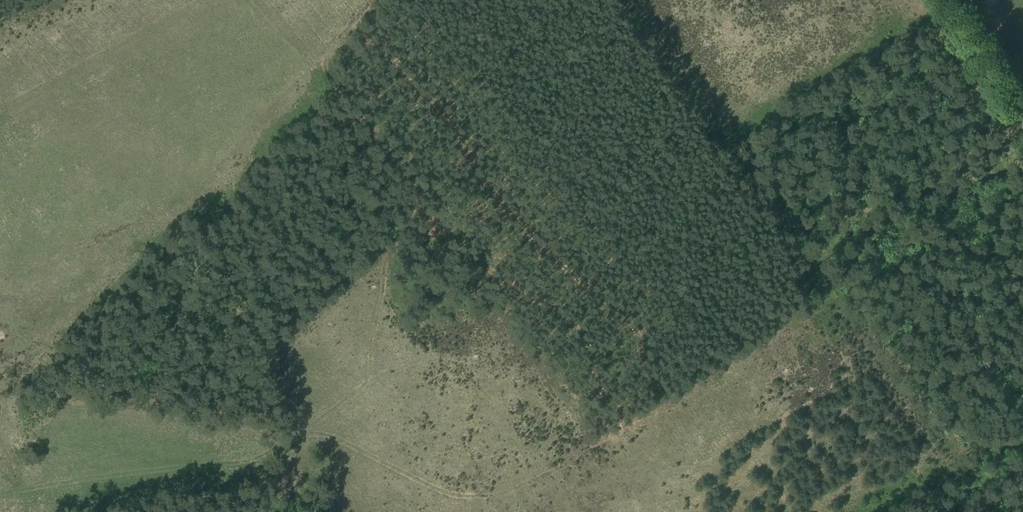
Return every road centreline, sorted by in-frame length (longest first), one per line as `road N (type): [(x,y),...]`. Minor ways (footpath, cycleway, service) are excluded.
road 1 (track): [(0,412),(378,0)]

